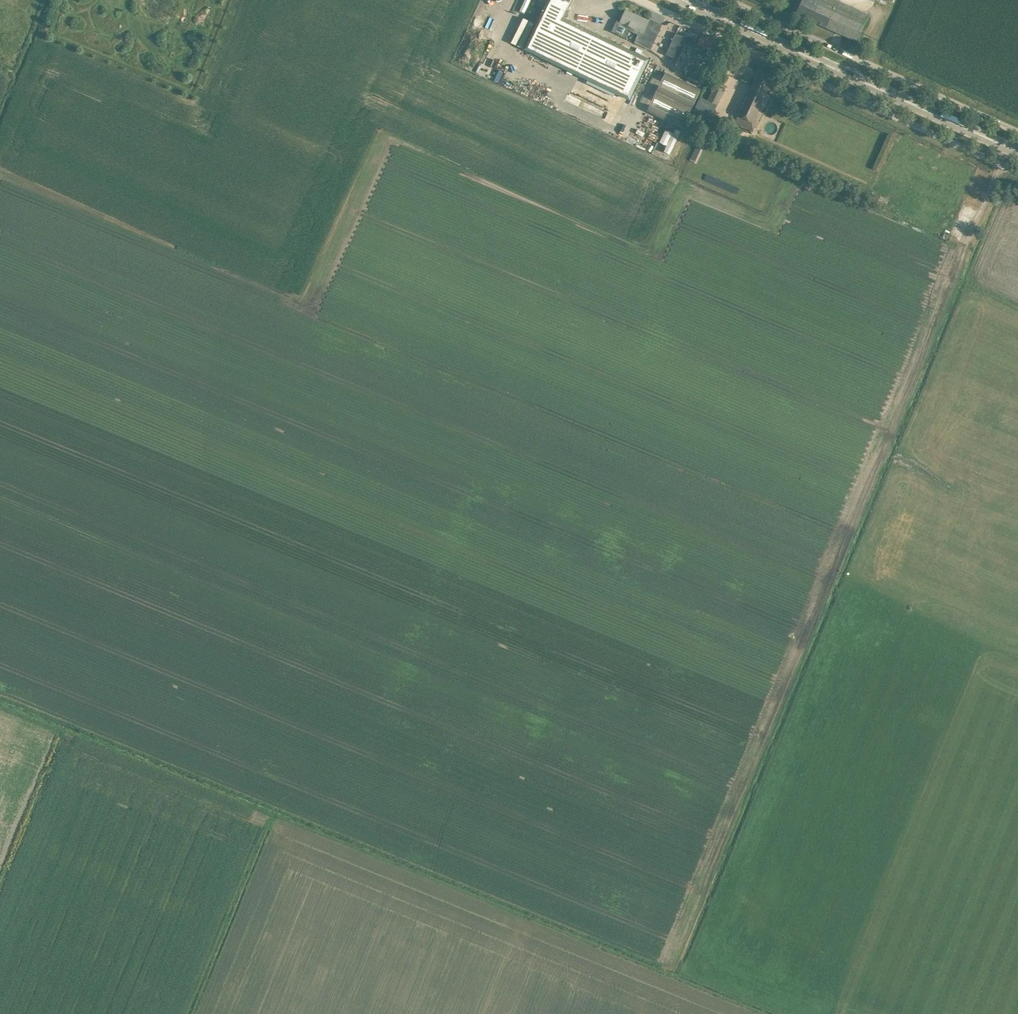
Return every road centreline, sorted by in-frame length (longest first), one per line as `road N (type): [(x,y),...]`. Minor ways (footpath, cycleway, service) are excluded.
road 1 (track): [(645,301),(132,62),(148,27)]
road 2 (unclassified): [(635,0),(1017,173)]
road 3 (primary): [(1017,152),(684,0)]
road 4 (unclassified): [(1017,132),(730,0)]

